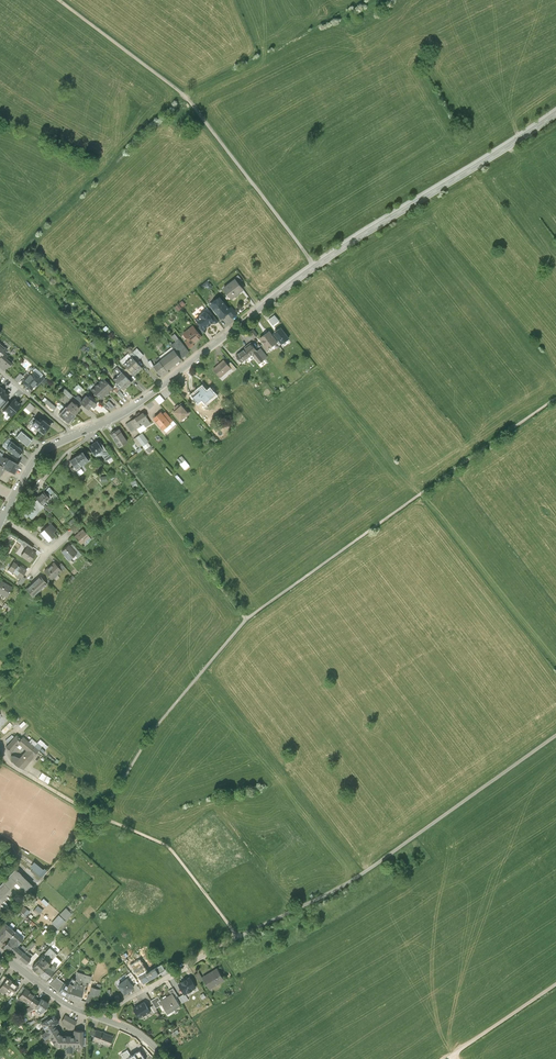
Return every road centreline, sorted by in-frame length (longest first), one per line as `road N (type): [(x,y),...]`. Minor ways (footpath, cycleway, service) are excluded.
road 1 (tertiary): [(555,114),(314,266),(134,406),(75,435)]
road 2 (track): [(555,736),(392,854),(237,938)]
road 3 (track): [(247,618),(555,401)]
road 4 (track): [(60,0),(187,96),(314,266)]
road 5 (track): [(97,815),(140,747),(247,618)]
road 6 (track): [(97,815),(167,844),(237,938)]
road 7 (residential): [(230,942),(119,1004),(109,1021)]
road 8 (track): [(555,984),(447,1058)]
road 9 (tertiary): [(0,954),(65,1002),(109,1021)]

